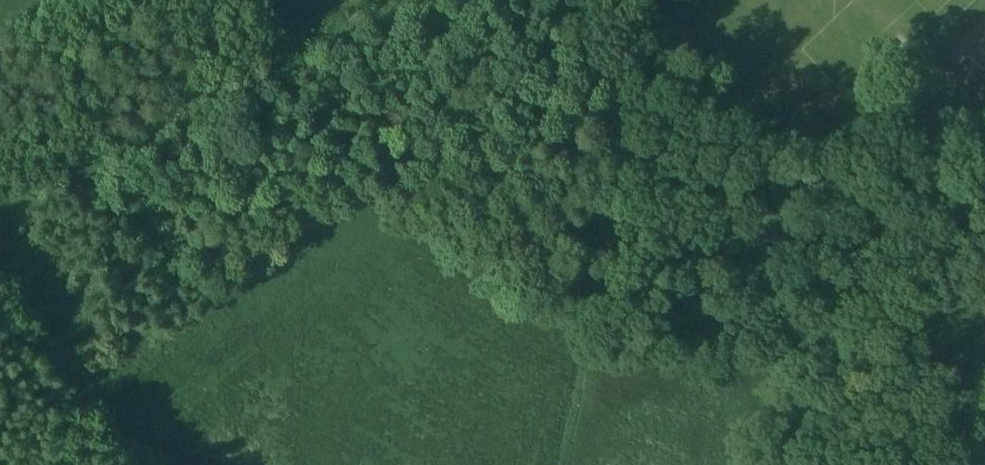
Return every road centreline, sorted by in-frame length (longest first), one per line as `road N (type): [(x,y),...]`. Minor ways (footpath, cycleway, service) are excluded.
road 1 (track): [(0,192),(406,0)]
road 2 (track): [(147,464),(118,447),(0,301)]
road 3 (track): [(561,0),(625,122)]
road 4 (track): [(594,332),(574,464)]

